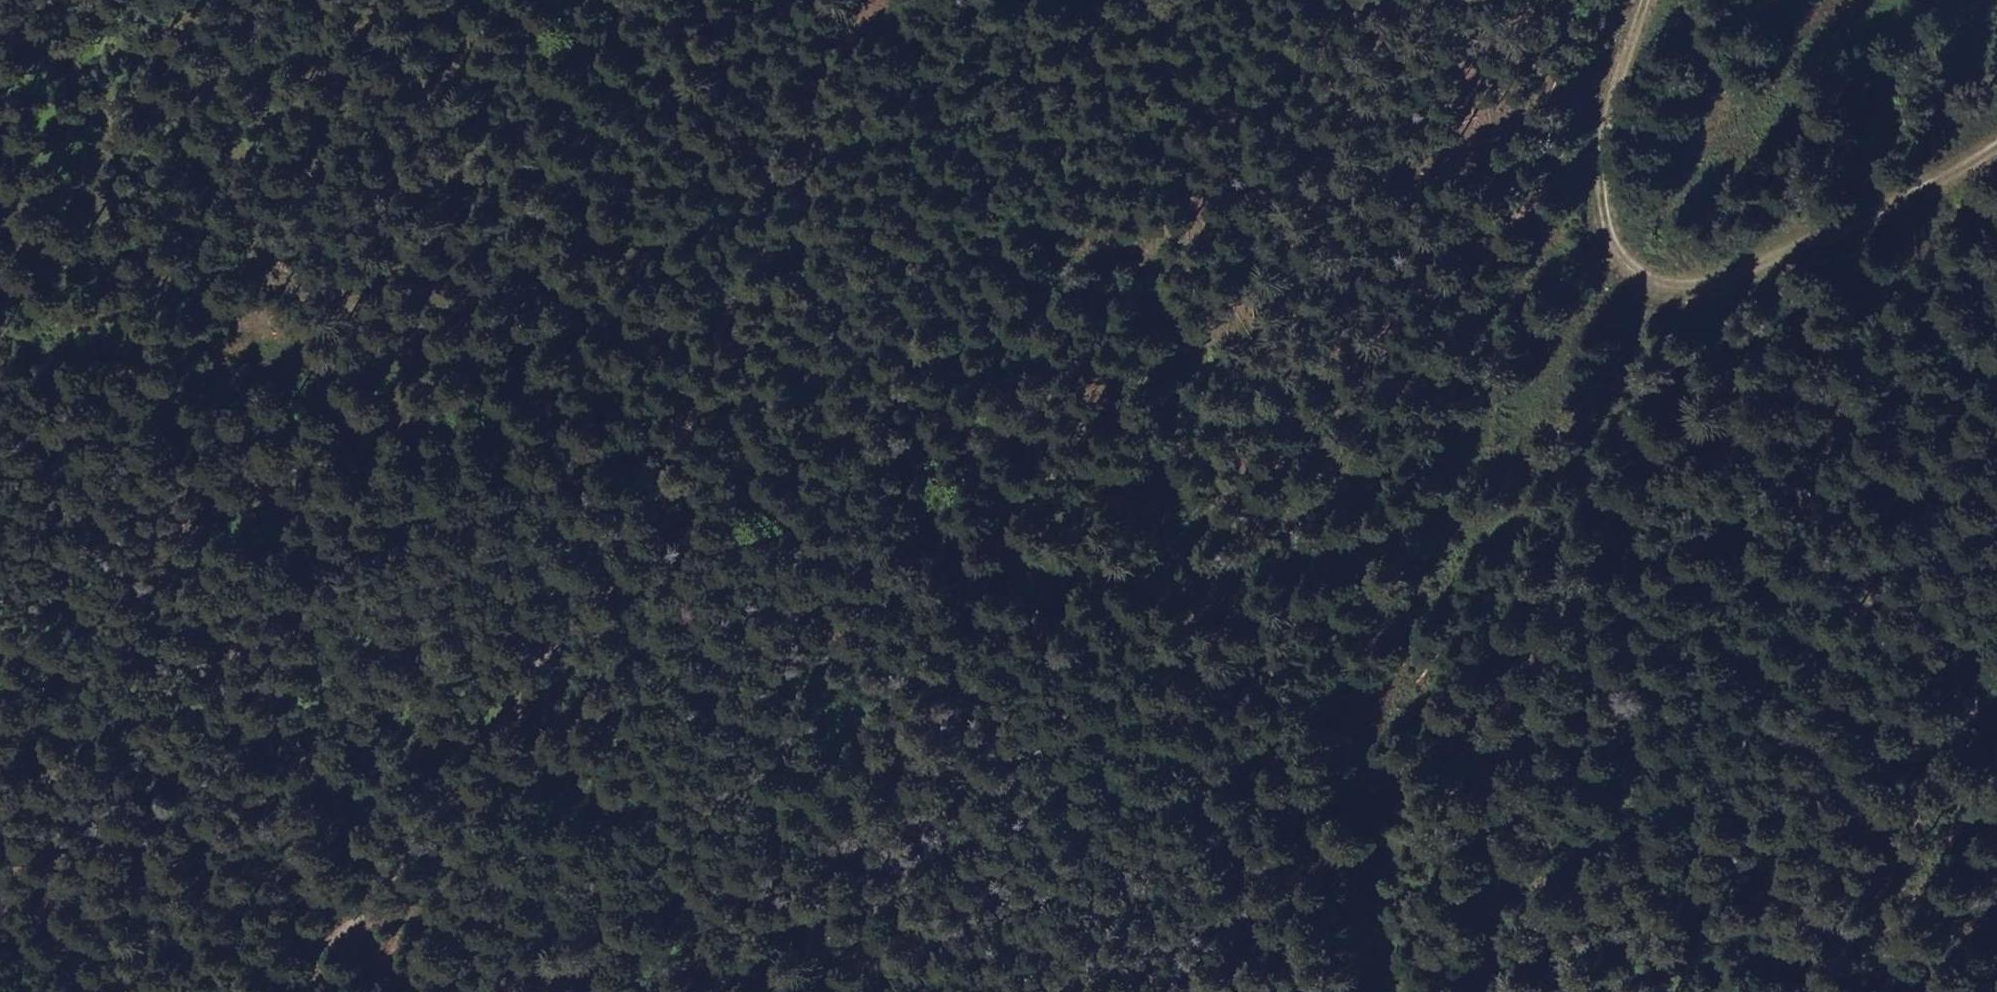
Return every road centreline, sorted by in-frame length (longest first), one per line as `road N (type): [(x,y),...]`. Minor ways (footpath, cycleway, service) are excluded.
road 1 (track): [(856,0),(792,160),(776,233),(729,319),(699,421),(492,754),(326,953),(305,991)]
road 2 (track): [(1996,148),(1787,267),(1694,273),(1633,251),(1611,181),(1615,72),(1639,0)]
road 3 (track): [(1889,991),(1996,738)]

